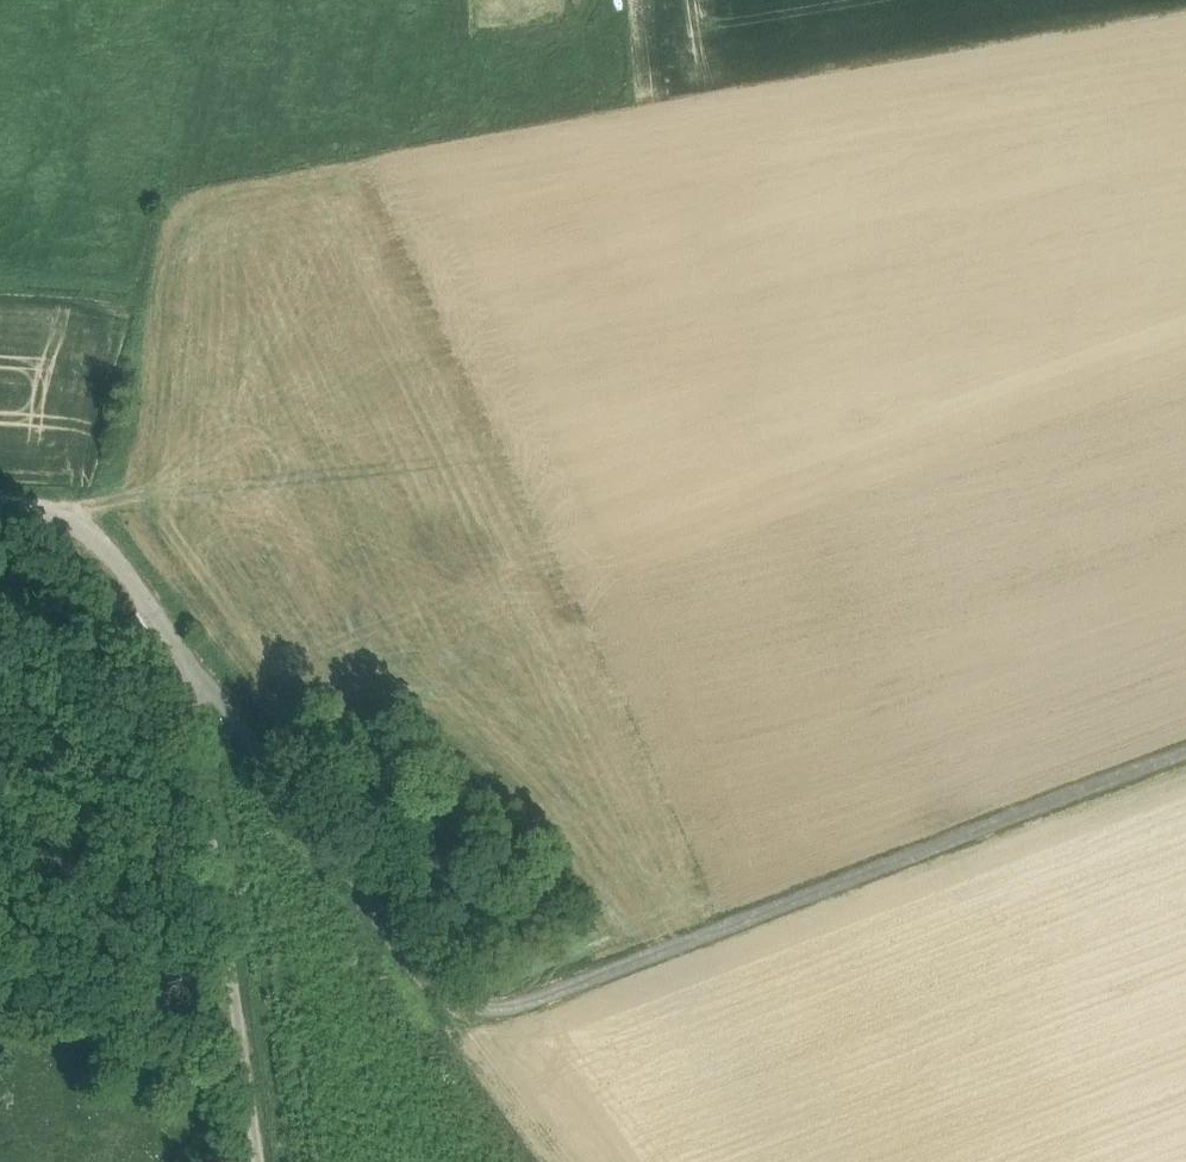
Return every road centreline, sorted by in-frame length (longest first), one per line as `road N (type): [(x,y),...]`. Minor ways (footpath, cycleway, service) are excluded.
road 1 (track): [(1185,752),(481,1020),(94,527),(0,507)]
road 2 (track): [(255,1161),(184,709),(190,648)]

